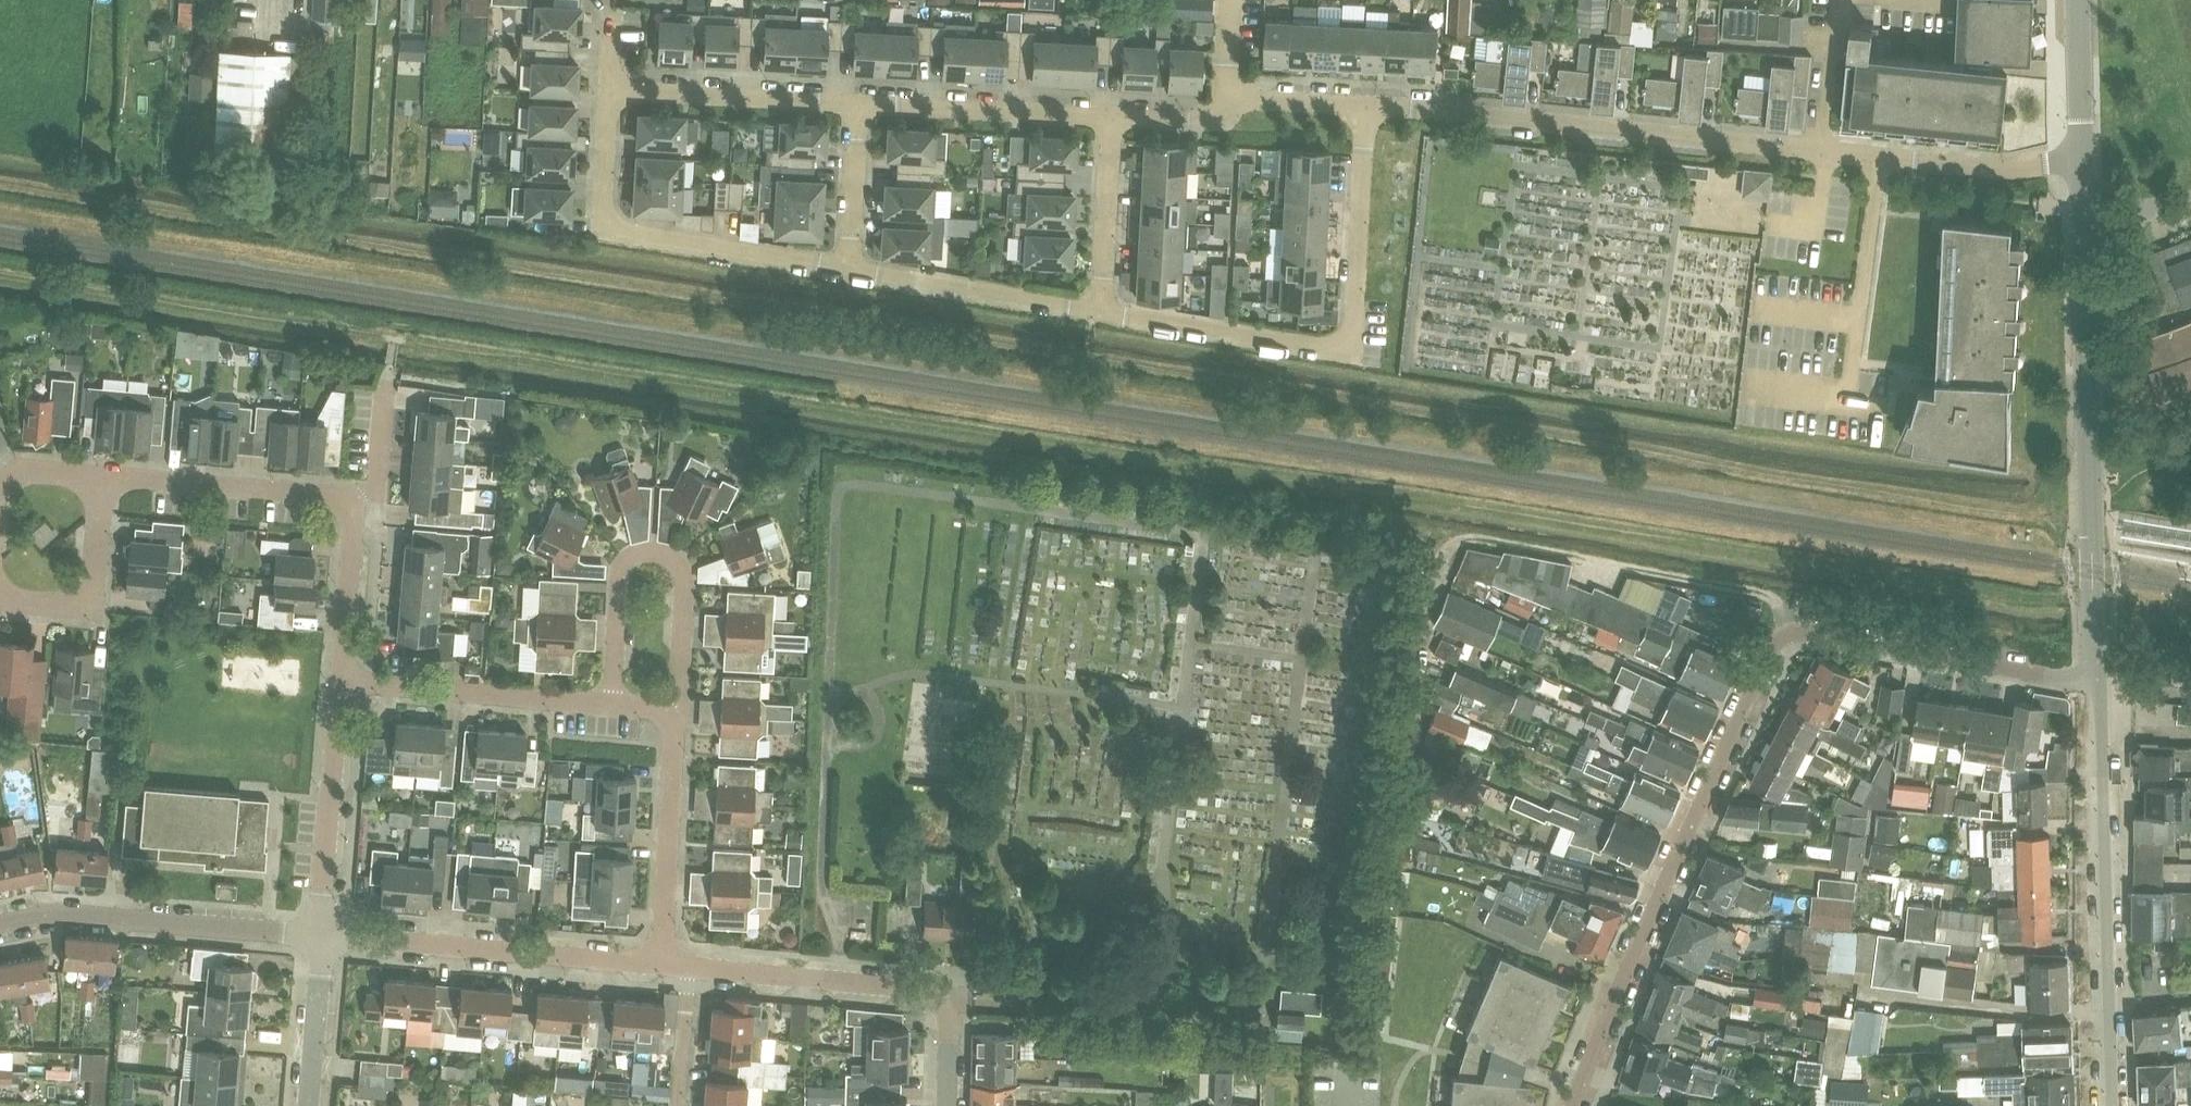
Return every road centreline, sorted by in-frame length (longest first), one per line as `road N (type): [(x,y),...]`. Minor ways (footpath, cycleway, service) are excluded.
road 1 (residential): [(2095,687),(1784,629),(1575,1105)]
road 2 (tertiary): [(2095,687),(2083,159)]
road 3 (residential): [(1883,155),(1364,107)]
road 4 (residential): [(1100,314),(1349,354),(1364,107)]
road 5 (tertiary): [(2109,1105),(2095,687)]
road 6 (residential): [(609,93),(601,230),(848,271)]
road 7 (residential): [(947,1105),(949,998),(937,979),(693,959)]
road 8 (residential): [(608,704),(626,548),(658,537),(682,551),(680,703)]
road 9 (residential): [(664,956),(322,928)]
road 10 (residential): [(322,928),(62,902),(0,918)]
road 11 (residential): [(608,704),(345,686)]
road 12 (residential): [(1364,107),(1224,100),(1193,124),(1114,121)]
road 13 (residential): [(1114,121),(858,107)]
road 14 (residential): [(848,271),(1100,314)]
road 15 (residential): [(664,956),(680,703)]
road 16 (residential): [(858,107),(609,93)]
road 17 (residential): [(322,928),(345,686)]
road 18 (residential): [(344,501),(102,479)]
road 19 (residential): [(0,598),(73,607),(92,585),(102,479)]
road 20 (residential): [(2083,159),(2020,169),(1883,155)]
road 21 (residential): [(1100,314),(1114,121)]
road 22 (residential): [(345,686),(354,516),(344,501)]
road 23 (residential): [(307,1105),(322,928)]
road 24 (residential): [(858,107),(848,271)]
road 25 (tertiary): [(2083,159),(2077,0)]
road 26 (residential): [(693,959),(679,1105)]
road 27 (residential): [(1883,155),(1864,287)]
road 28 (residential): [(344,501),(374,493),(385,395)]

